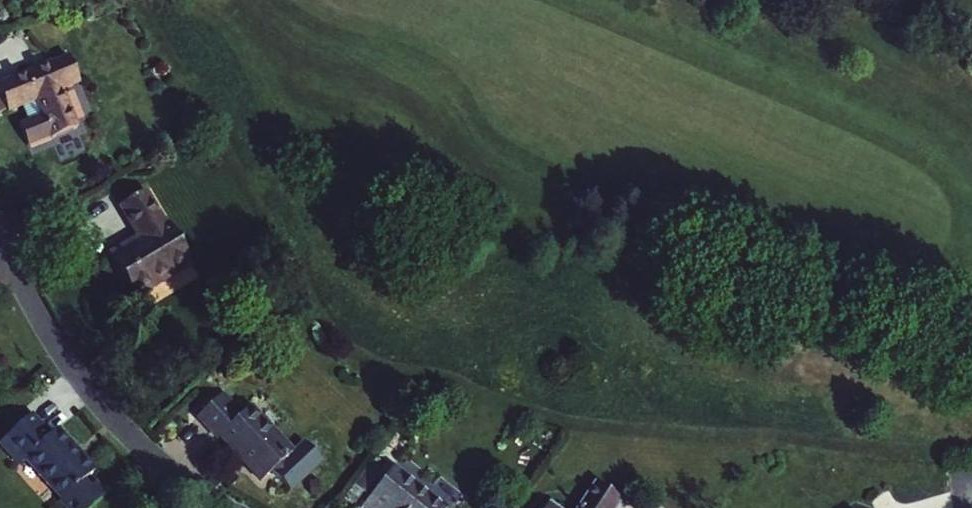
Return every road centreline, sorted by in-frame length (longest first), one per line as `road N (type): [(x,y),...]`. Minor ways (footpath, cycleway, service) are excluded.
road 1 (residential): [(217,507),(160,465),(90,391),(44,323),(0,234)]

